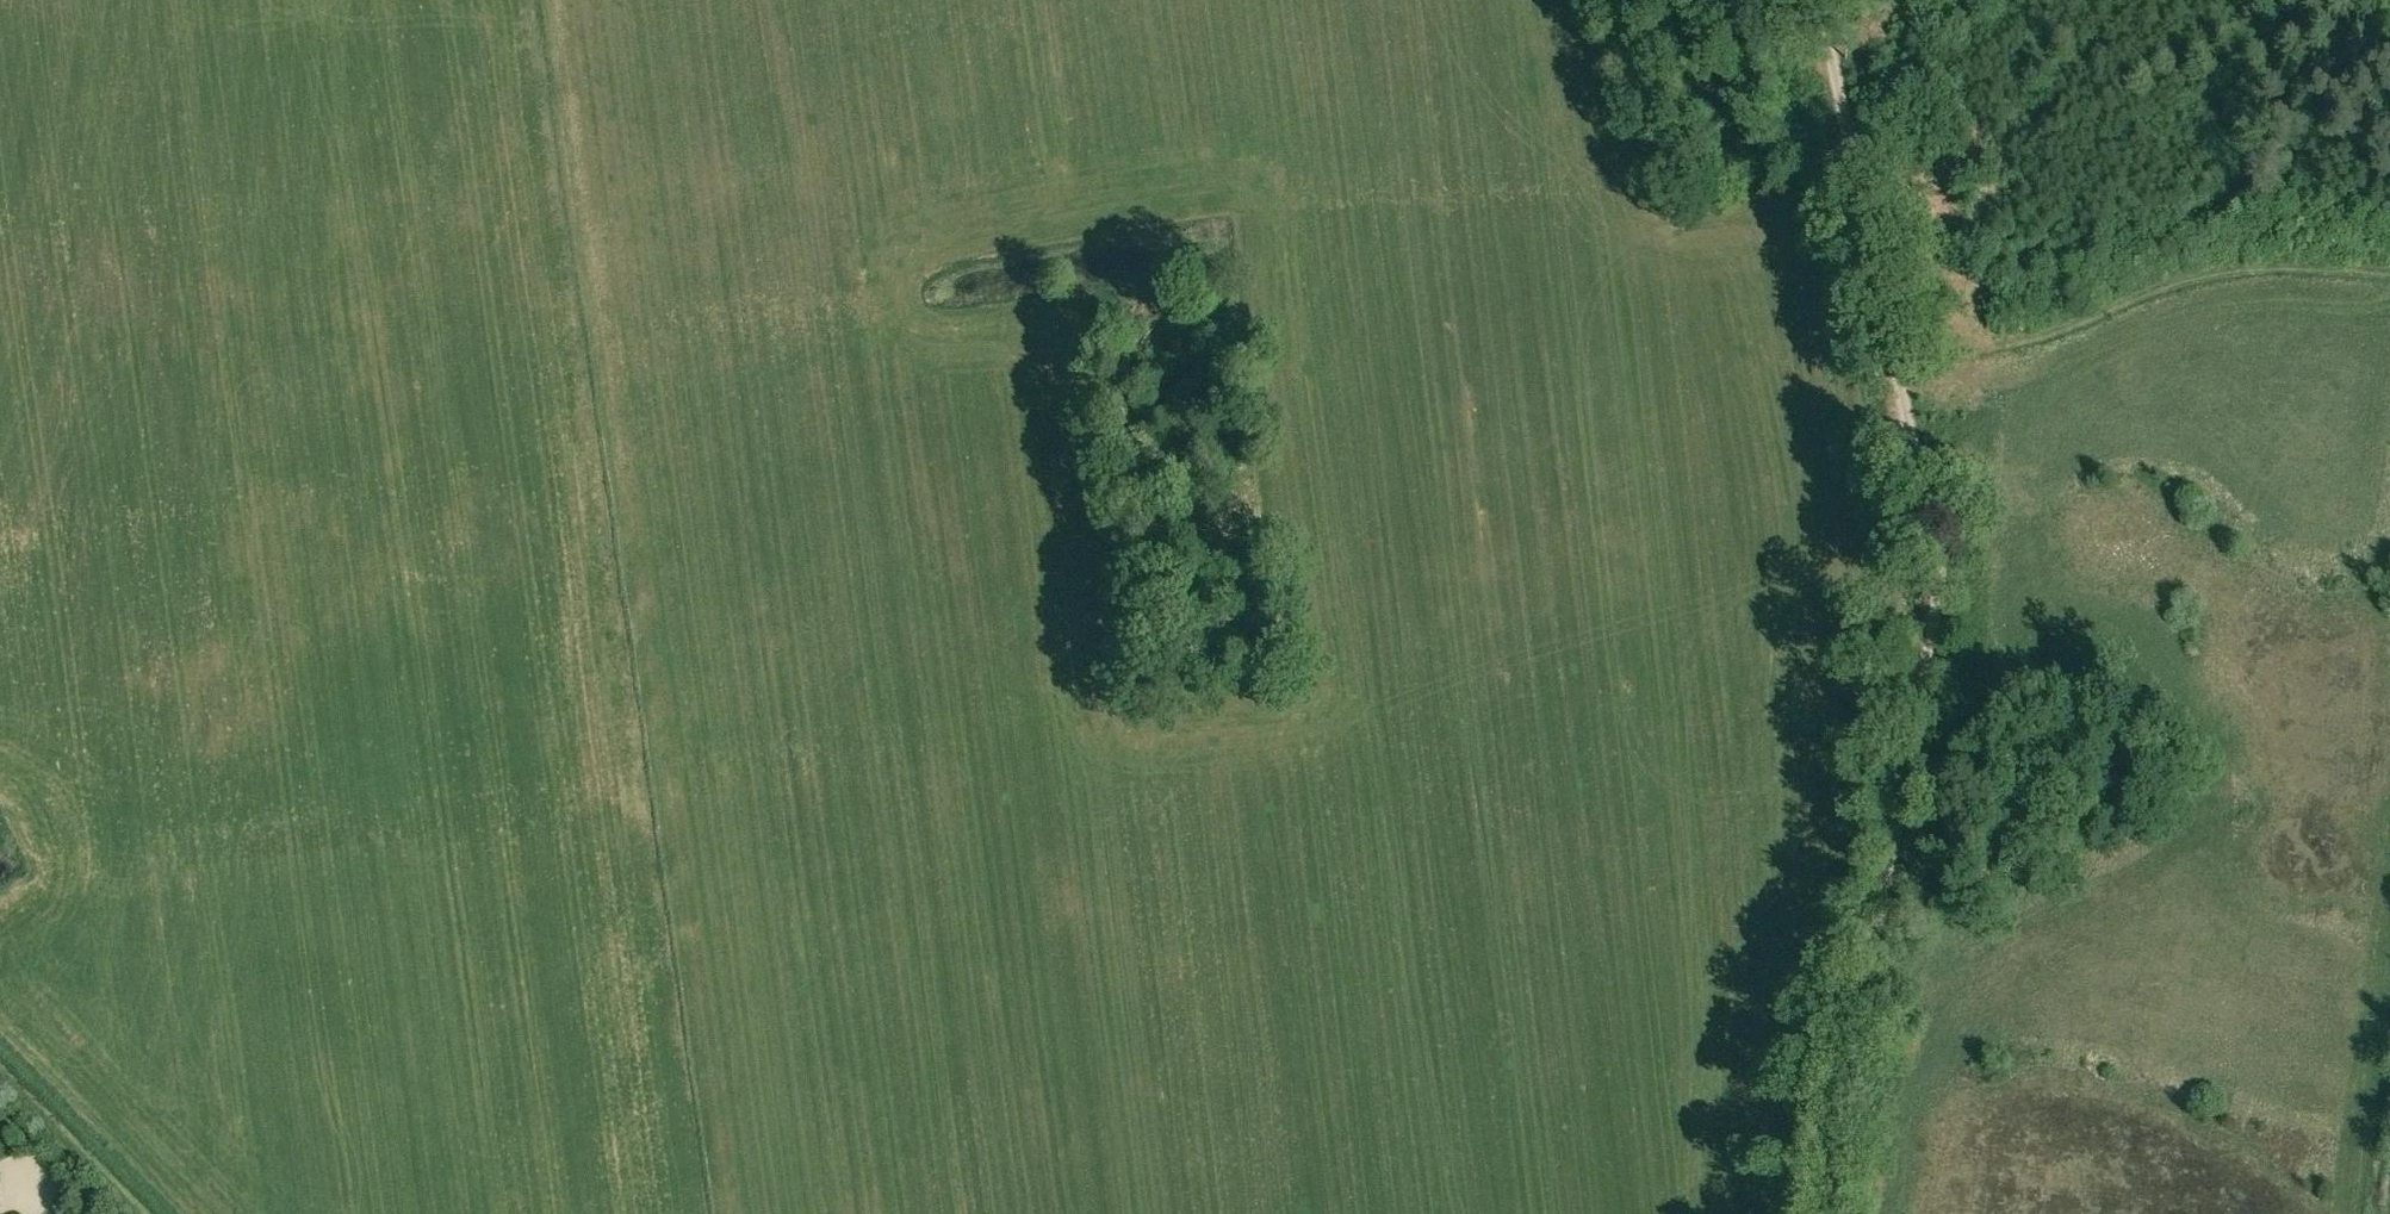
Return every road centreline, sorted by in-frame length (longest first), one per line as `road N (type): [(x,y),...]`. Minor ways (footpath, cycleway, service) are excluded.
road 1 (track): [(1893,350),(1925,516),(1928,655),(1819,1213)]
road 2 (track): [(1823,0),(1893,350)]

